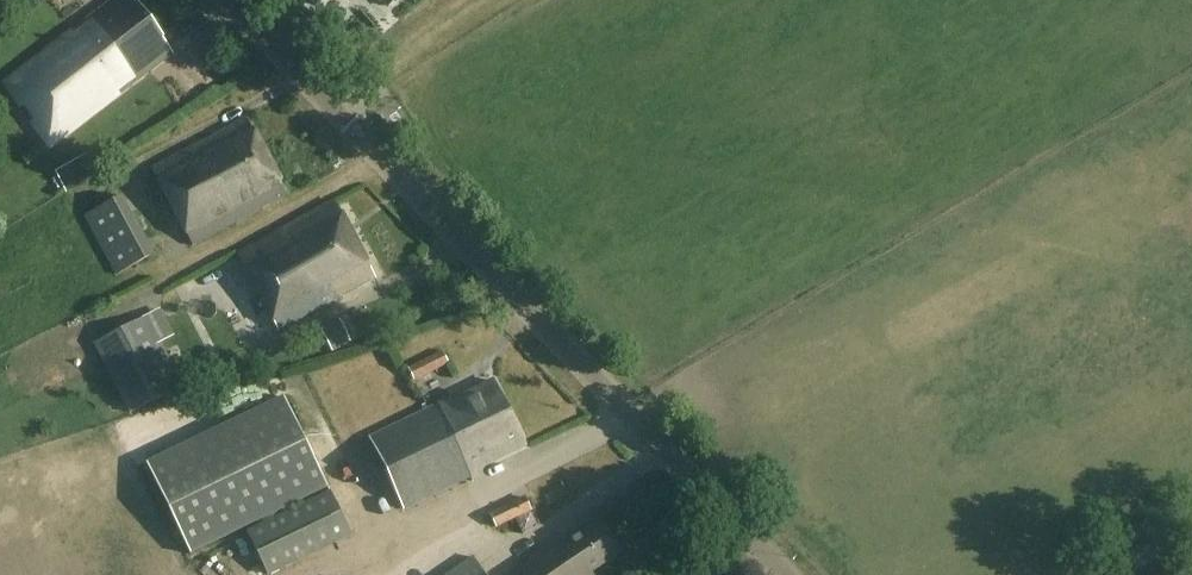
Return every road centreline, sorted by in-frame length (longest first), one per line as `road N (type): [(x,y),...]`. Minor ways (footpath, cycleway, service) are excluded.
road 1 (tertiary): [(787,574),(232,0)]
road 2 (track): [(486,0),(331,102)]

